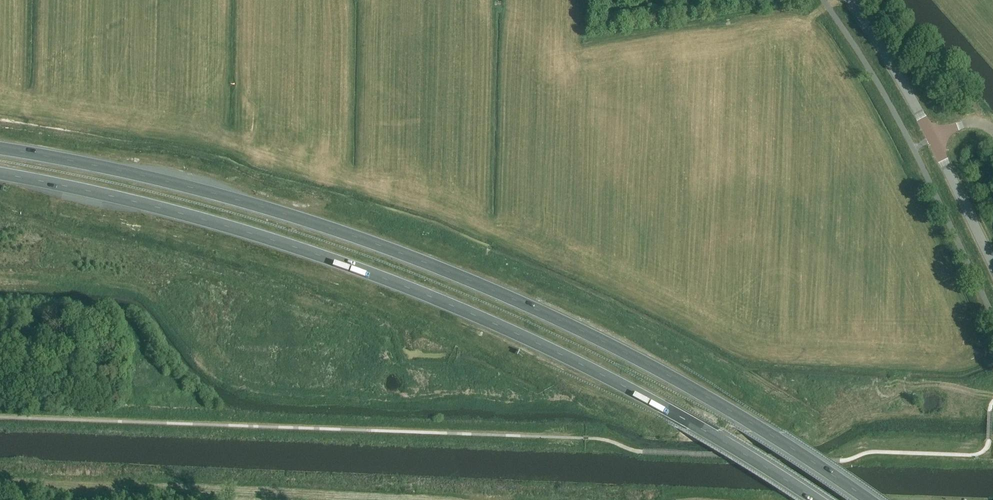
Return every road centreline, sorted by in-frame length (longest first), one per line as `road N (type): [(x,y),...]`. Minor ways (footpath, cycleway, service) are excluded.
road 1 (trunk): [(870,499),(645,362),(420,260),(213,193),(0,148)]
road 2 (trunk): [(0,173),(203,219),(408,287),(636,392),(815,499)]
road 3 (tertiary): [(992,266),(934,139),(846,0)]

